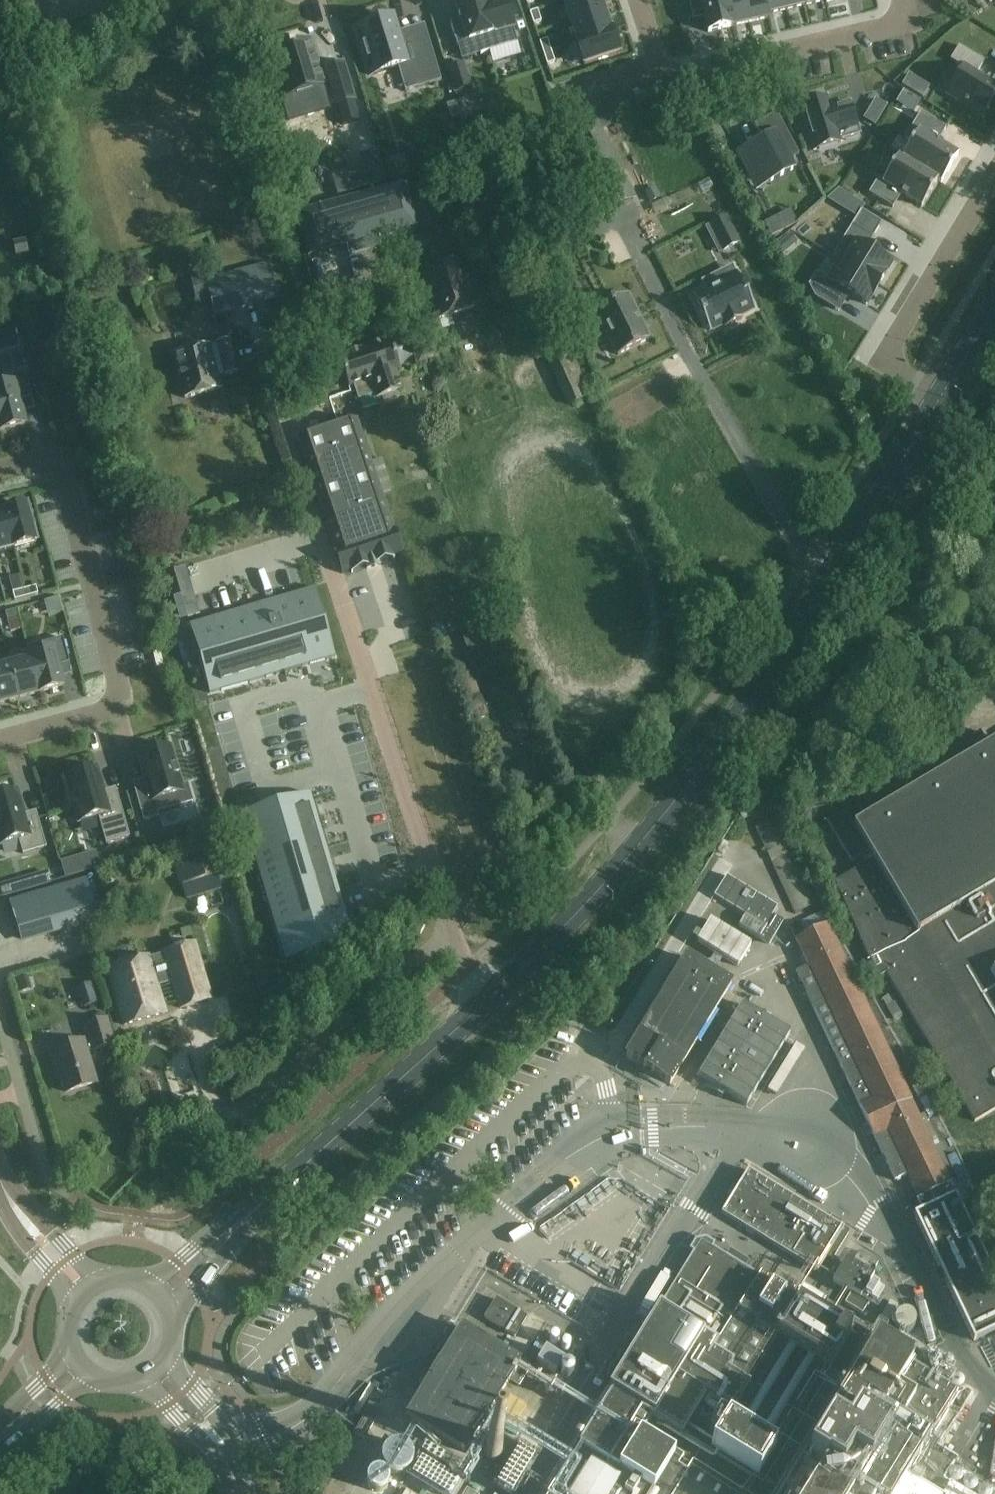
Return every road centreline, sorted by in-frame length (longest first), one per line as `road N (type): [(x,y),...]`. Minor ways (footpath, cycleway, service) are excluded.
road 1 (secondary): [(229,1231),(591,898),(669,812),(802,633),(943,395)]
road 2 (residential): [(0,738),(113,707),(120,698),(66,487),(31,464),(0,469)]
road 3 (residential): [(638,0),(668,74),(891,22),(902,0)]
road 4 (residential): [(943,395),(901,369),(893,350),(994,176)]
road 5 (residential): [(84,1291),(16,1214),(0,1172)]
road 6 (residential): [(234,1461),(235,1444),(212,1409),(164,1359)]
road 7 (residential): [(141,1379),(234,1461)]

